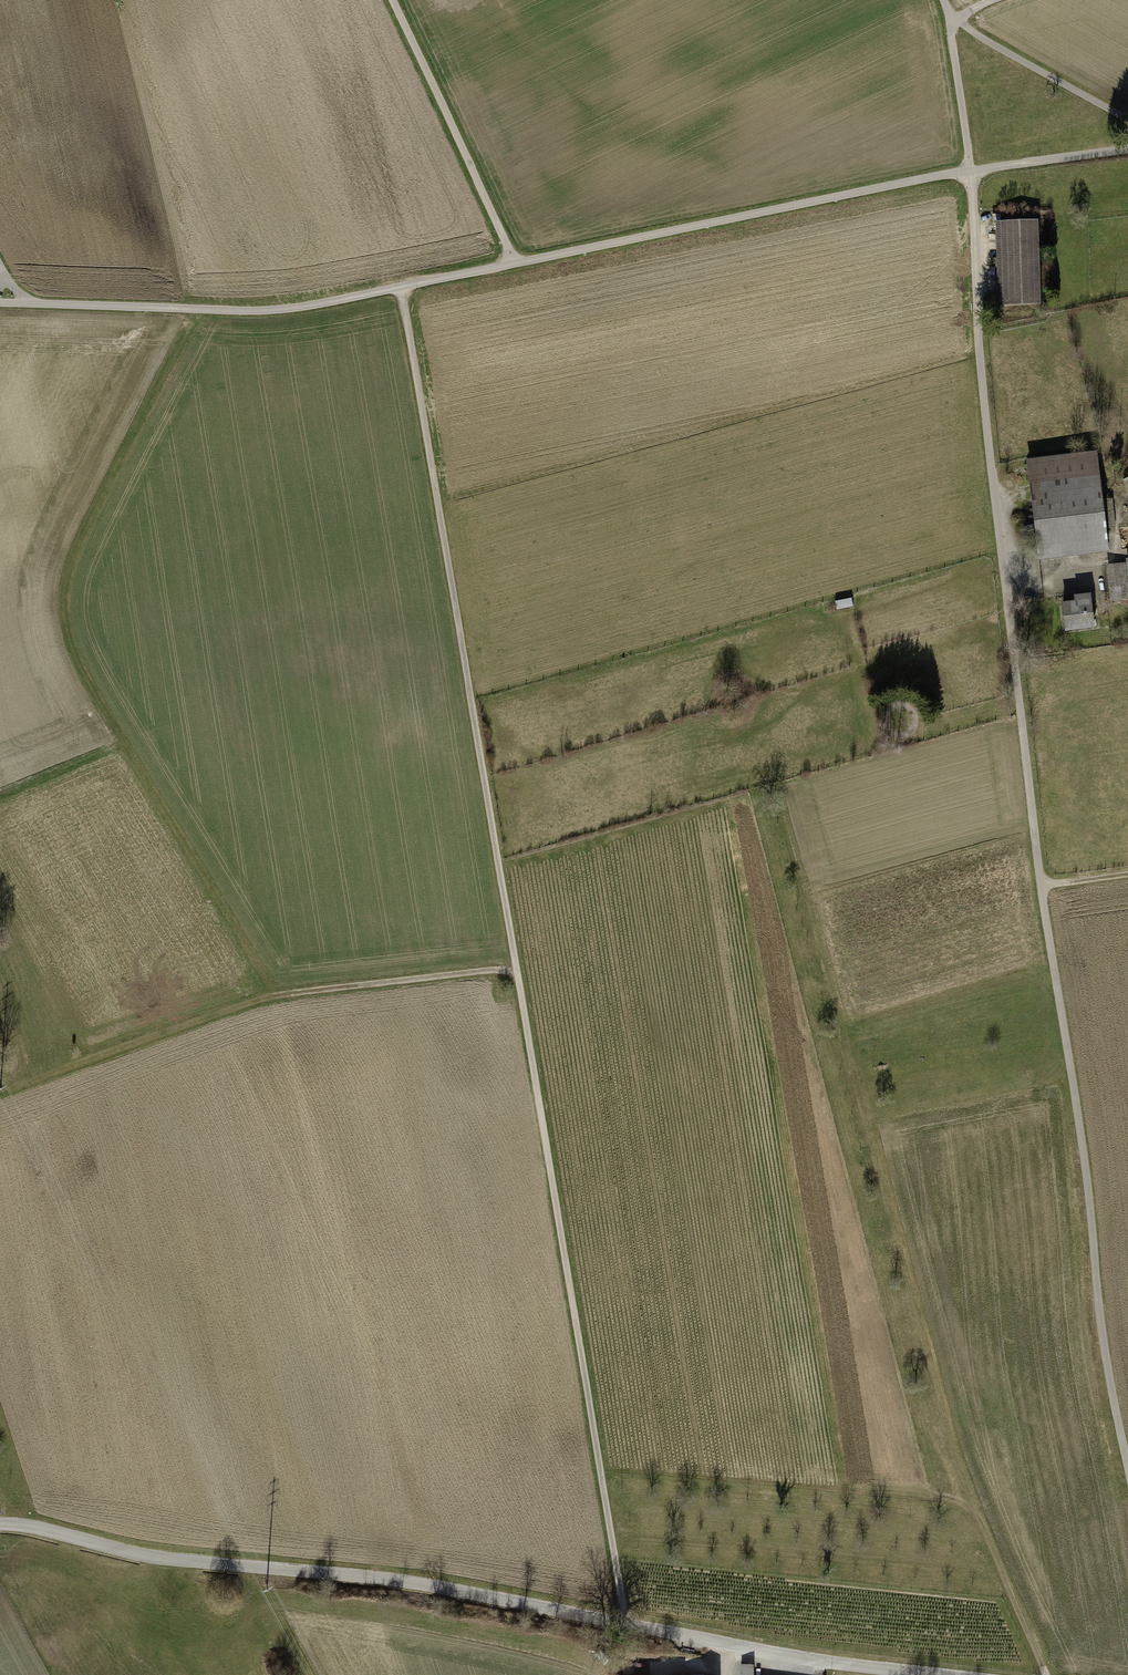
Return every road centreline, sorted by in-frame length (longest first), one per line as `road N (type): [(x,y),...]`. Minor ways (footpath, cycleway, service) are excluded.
road 1 (track): [(401,291),(627,1626)]
road 2 (unclassified): [(970,172),(984,420),(1041,884),(1086,1165),(1097,1301),(1127,1460)]
road 3 (unclassified): [(0,303),(284,309),(970,172)]
road 4 (residential): [(0,1526),(140,1555),(387,1579),(734,1647),(936,1674)]
road 5 (track): [(1044,1674),(942,1416),(781,788)]
road 6 (track): [(517,972),(270,995),(24,1085)]
road 7 (track): [(403,0),(523,265)]
road 8 (unclassified): [(955,19),(1127,121)]
road 9 (unclassified): [(970,172),(1127,149)]
road 10 (unclassified): [(955,19),(970,172)]

